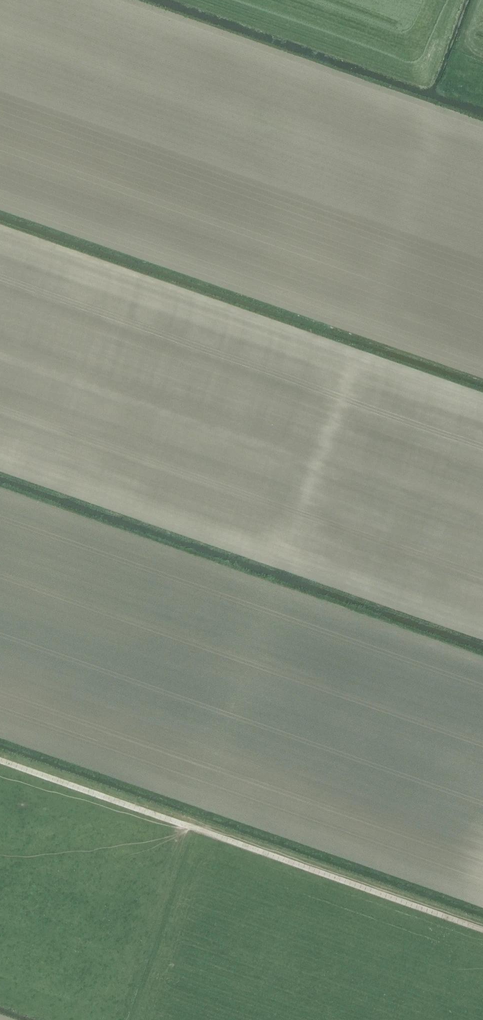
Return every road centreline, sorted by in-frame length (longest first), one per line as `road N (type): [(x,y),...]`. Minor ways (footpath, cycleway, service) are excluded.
road 1 (track): [(0,760),(482,929)]

